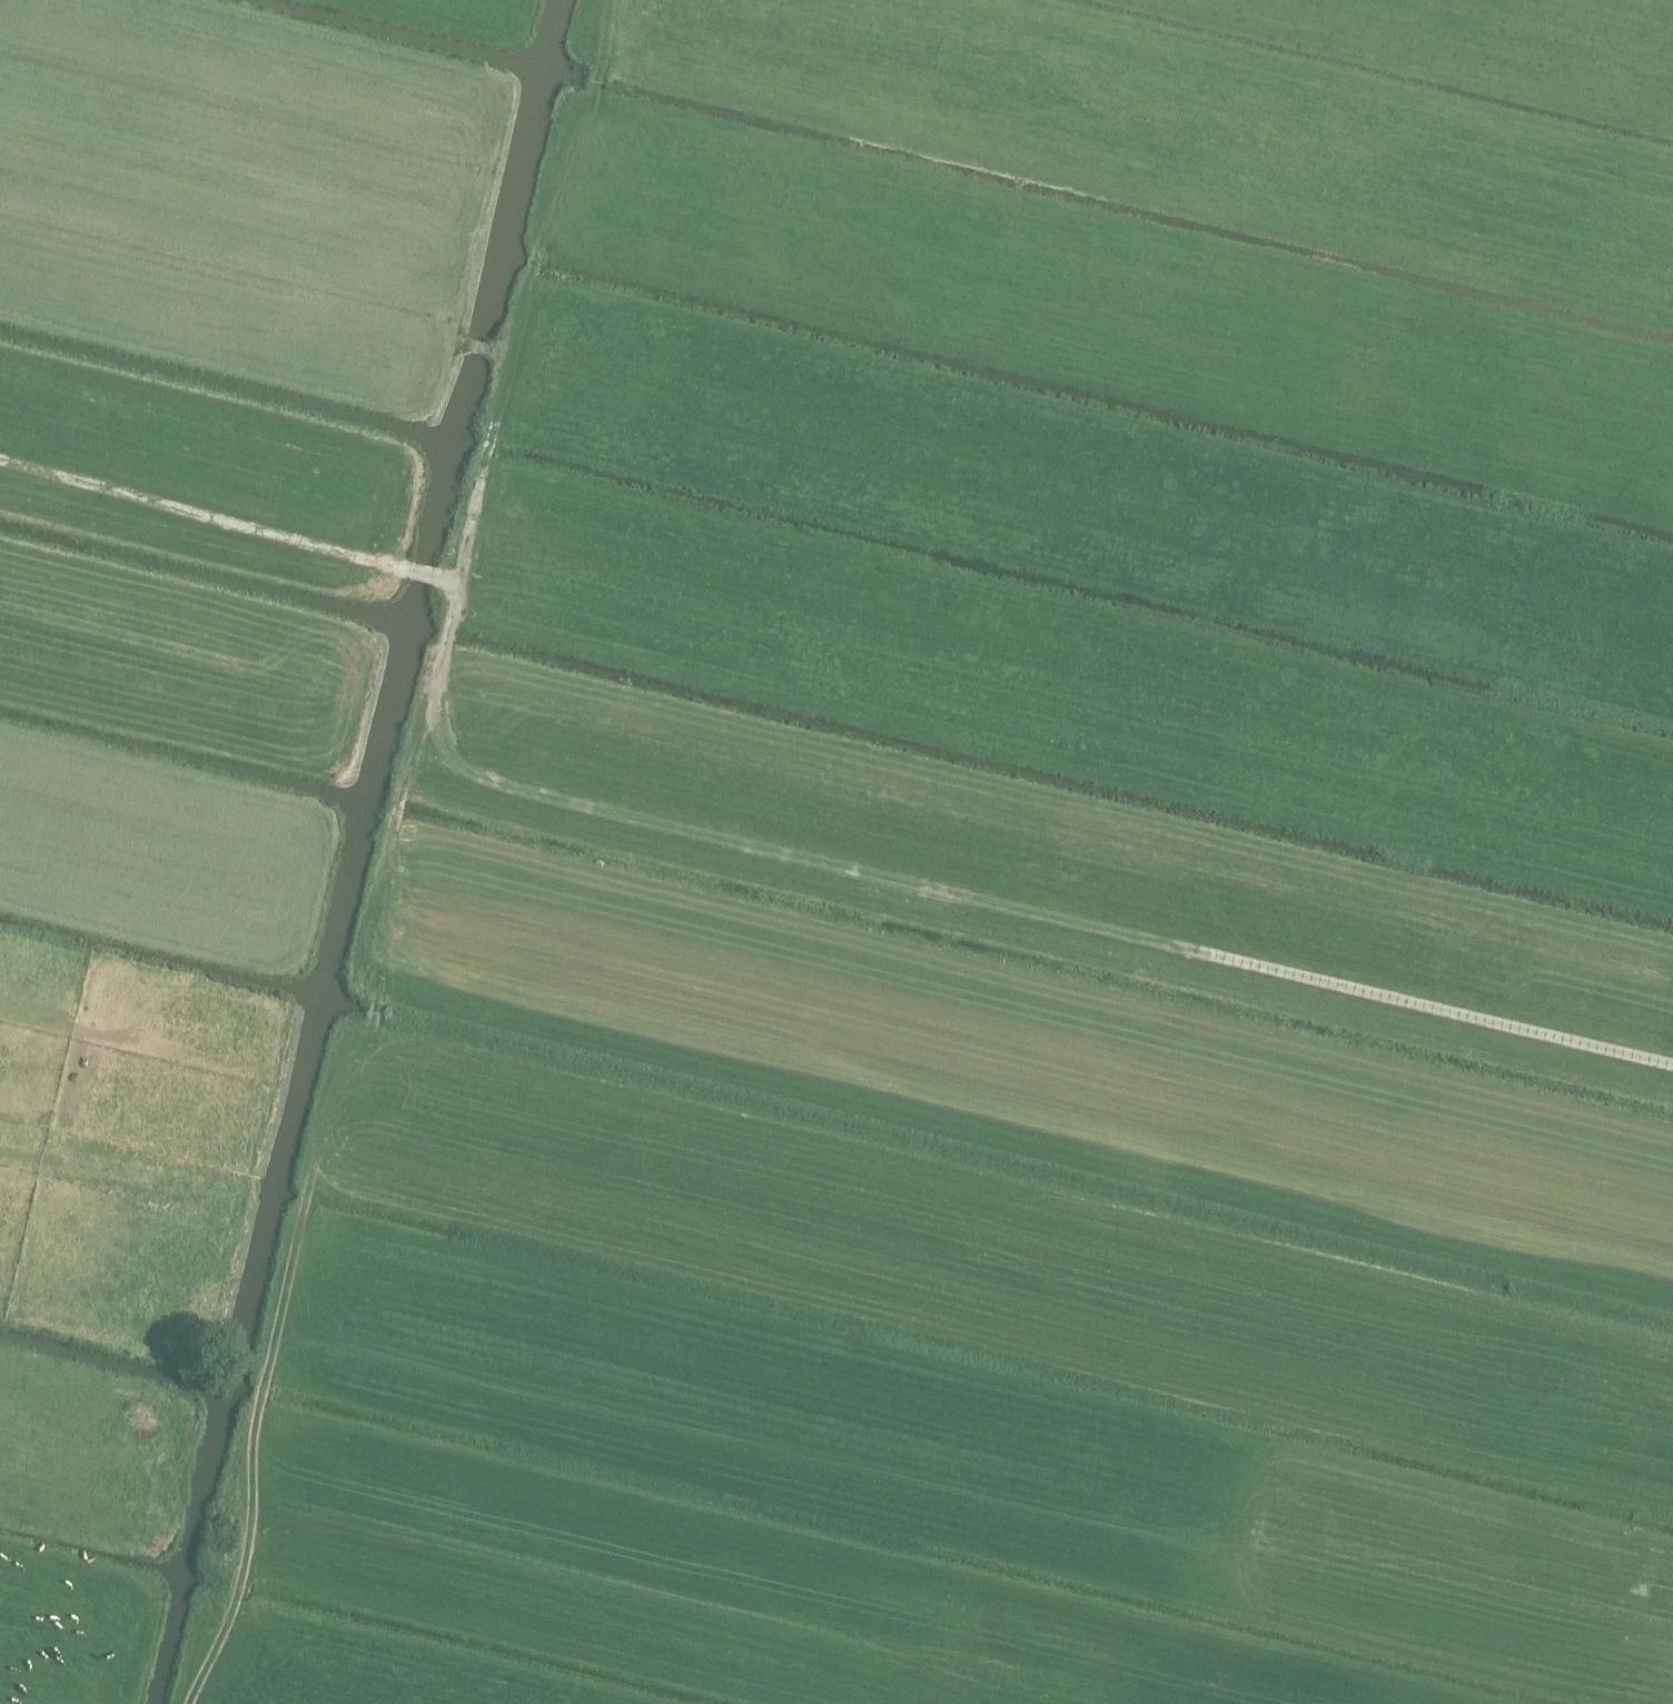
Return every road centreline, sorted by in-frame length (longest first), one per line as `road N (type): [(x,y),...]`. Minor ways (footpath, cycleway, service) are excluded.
road 1 (track): [(413,765),(1672,1065)]
road 2 (track): [(440,668),(397,828),(368,1037),(310,1187),(261,1412),(250,1564),(192,1703)]
road 3 (track): [(404,568),(0,460)]
road 4 (track): [(516,357),(599,105),(613,0)]
road 5 (track): [(404,568),(460,581),(516,357)]

